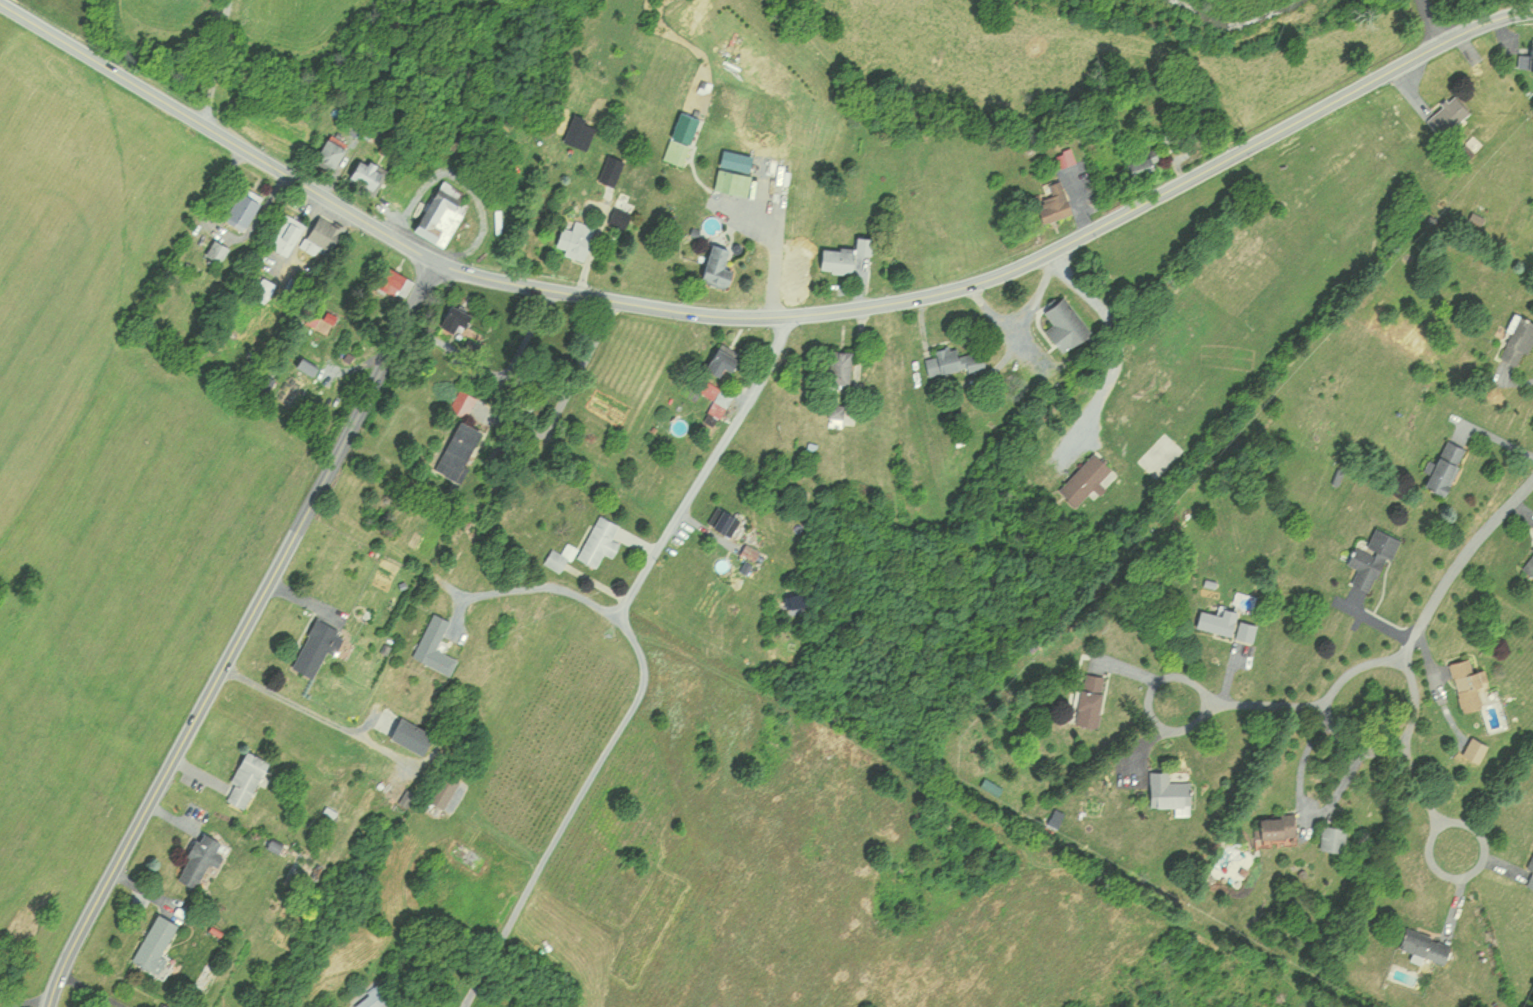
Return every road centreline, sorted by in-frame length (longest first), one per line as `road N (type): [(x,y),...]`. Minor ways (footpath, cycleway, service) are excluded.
road 1 (tertiary): [(1532,10),(1442,41),(1081,236),(985,279),(858,307),(728,315),(484,276),(438,260),(0,1)]
road 2 (tertiary): [(50,1006),(84,926),(438,260)]
road 3 (residential): [(1375,706),(1460,561),(1532,480)]
road 4 (residential): [(1375,706),(1178,702)]
road 5 (residential): [(1375,706),(1457,849)]

